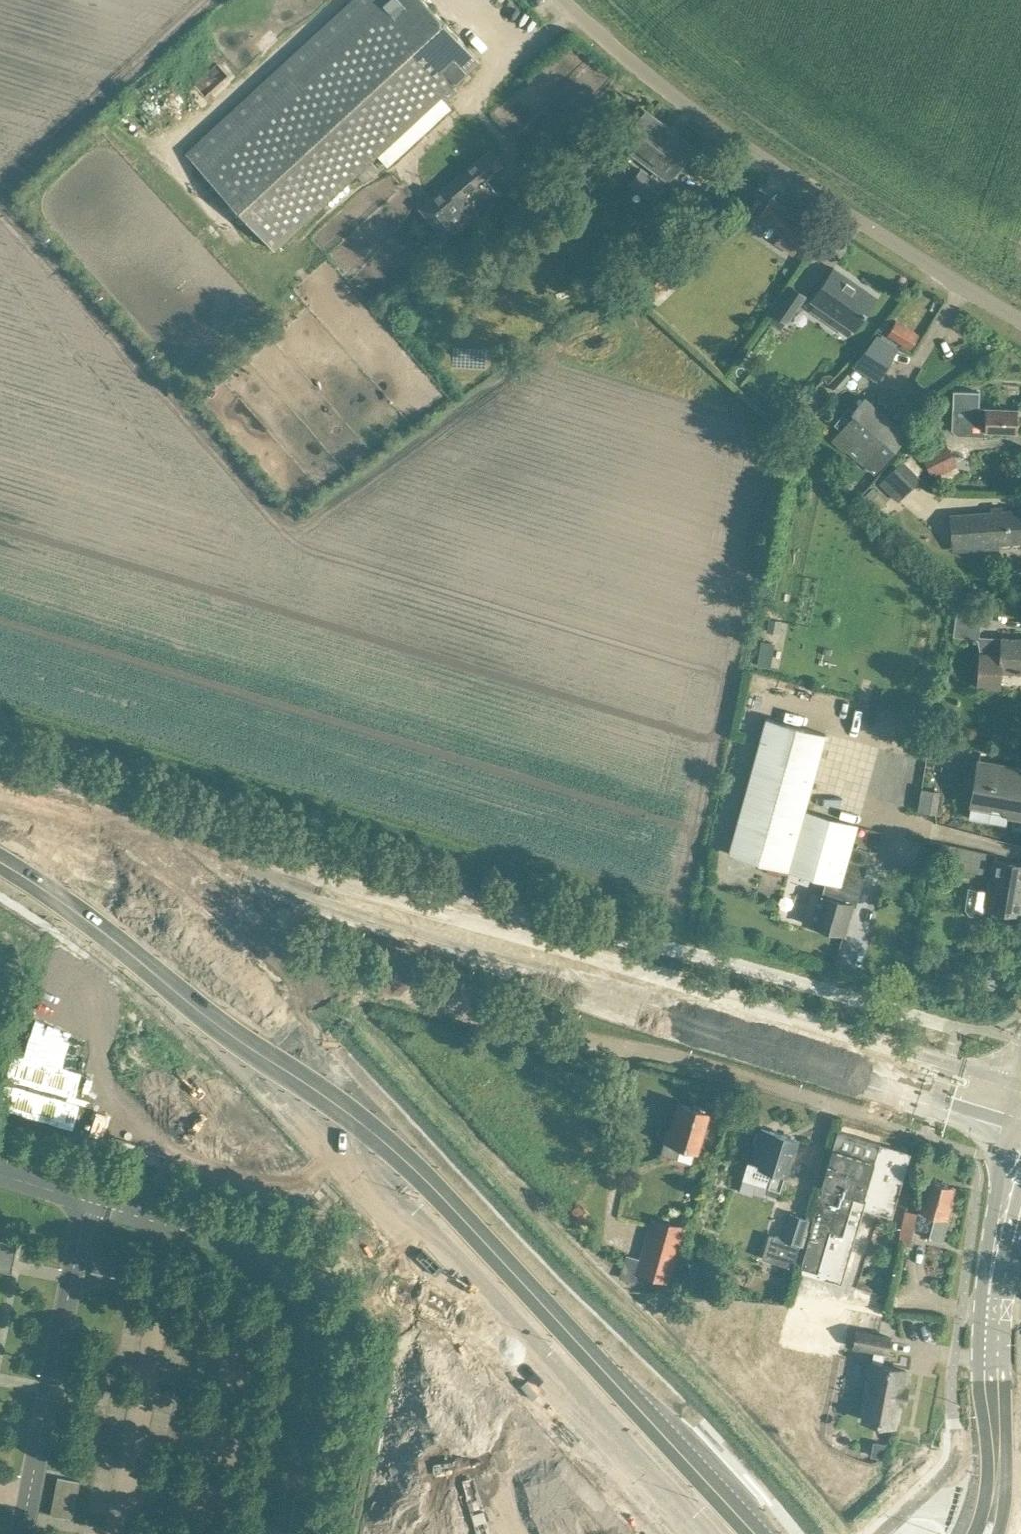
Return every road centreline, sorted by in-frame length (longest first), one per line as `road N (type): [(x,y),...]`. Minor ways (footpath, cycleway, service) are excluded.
road 1 (primary): [(755,1533),(262,1004),(102,869),(0,806)]
road 2 (primary): [(0,860),(140,959),(228,1043),(687,1533)]
road 3 (unclassified): [(289,1533),(323,1364),(318,1316),(298,1281),(255,1253),(0,1176)]
road 4 (unclassified): [(1020,316),(786,173),(634,65),(566,0)]
road 5 (residential): [(624,1043),(829,1104),(842,1062),(987,1101)]
road 6 (tertiary): [(1000,1475),(1000,1293)]
road 7 (tertiary): [(1008,1145),(995,1252),(1000,1293)]

